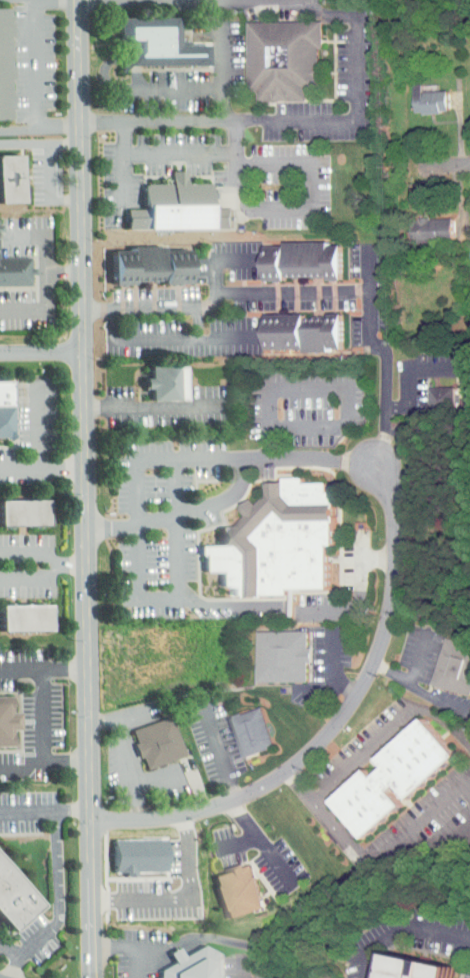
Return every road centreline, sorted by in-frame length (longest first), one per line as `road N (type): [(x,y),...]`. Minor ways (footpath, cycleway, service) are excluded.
road 1 (residential): [(84,0),(94,977)]
road 2 (residential): [(91,824),(214,809),(288,772),(339,725),(372,671),(390,617),(396,529),(383,459)]

